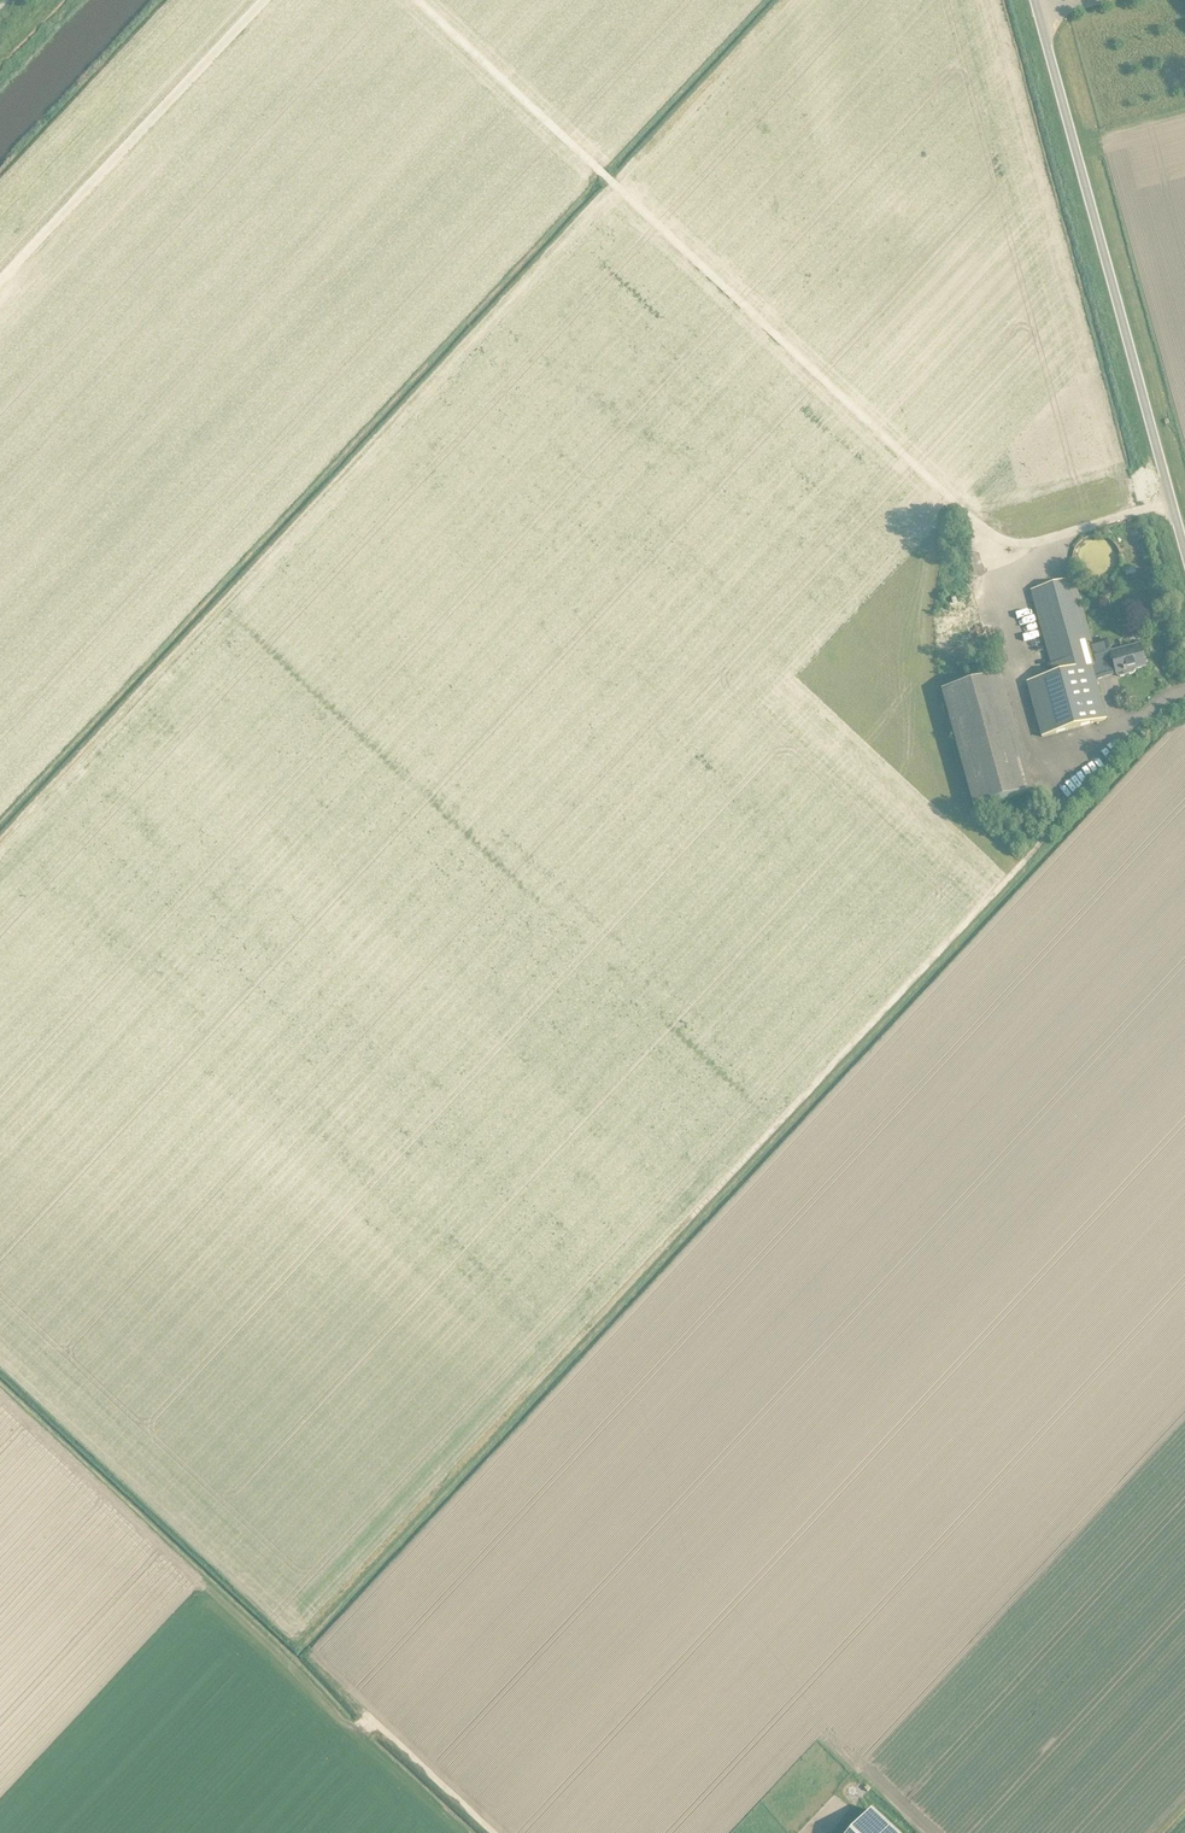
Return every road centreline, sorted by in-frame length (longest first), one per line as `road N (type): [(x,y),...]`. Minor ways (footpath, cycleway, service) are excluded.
road 1 (tertiary): [(1184,568),(1030,0)]

